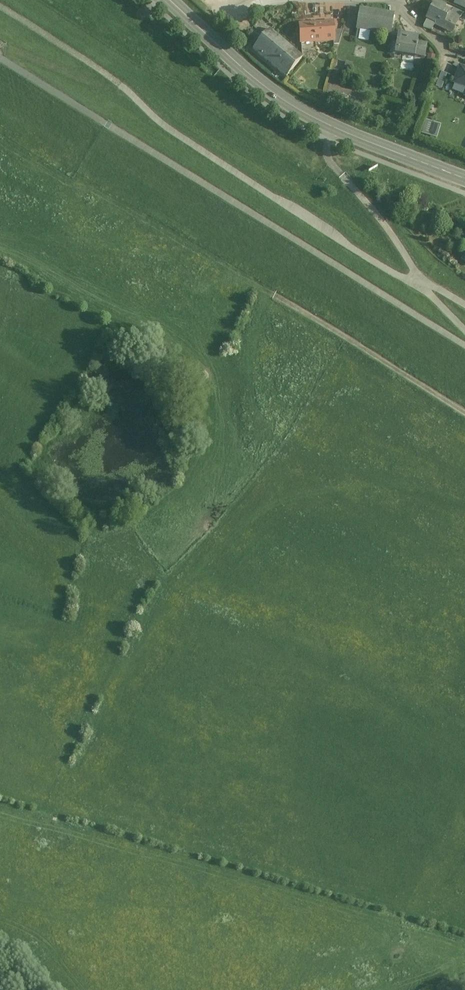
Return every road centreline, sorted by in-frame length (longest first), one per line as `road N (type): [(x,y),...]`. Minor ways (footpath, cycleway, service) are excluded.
road 1 (track): [(118,81),(195,148),(394,276),(464,307)]
road 2 (secondary): [(464,179),(281,98),(174,0)]
road 3 (track): [(334,126),(327,157),(464,337)]
road 4 (track): [(272,297),(464,415)]

